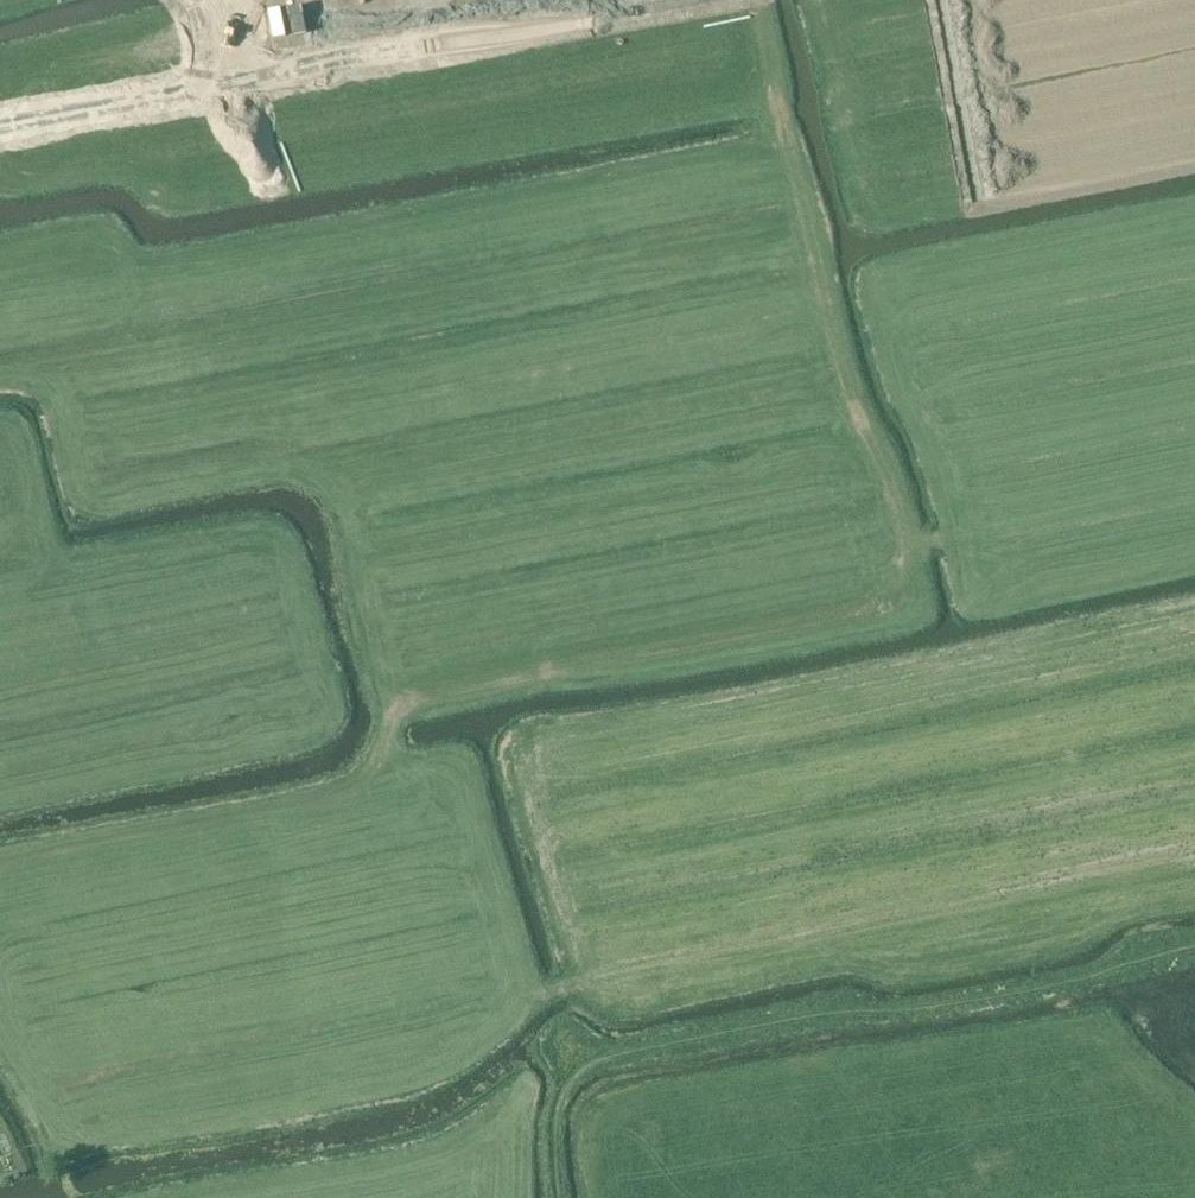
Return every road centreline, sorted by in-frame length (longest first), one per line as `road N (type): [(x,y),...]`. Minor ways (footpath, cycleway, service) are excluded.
road 1 (residential): [(866,755),(755,181),(739,175),(307,254)]
road 2 (residential): [(328,372),(429,769),(456,818),(488,825),(866,755)]
road 3 (track): [(560,1197),(555,1140),(563,1097),(582,1070),(606,1057),(794,1018),(995,996),(1194,946)]
road 4 (residential): [(1049,725),(972,259),(976,207)]
road 5 (residential): [(228,87),(701,0)]
road 6 (residential): [(101,365),(120,455),(237,431),(229,392)]
road 7 (unclassified): [(0,130),(228,87)]
road 8 (residential): [(1194,165),(976,207)]
road 9 (residential): [(976,207),(976,141),(942,0)]
road 10 (residential): [(866,755),(1049,725)]
road 11 (residential): [(228,87),(307,254)]
road 12 (residential): [(229,392),(219,341),(101,365)]
road 13 (residential): [(0,311),(86,294),(101,365)]
road 14 (residential): [(1092,934),(1062,786)]
road 15 (residential): [(1194,761),(1062,786)]

